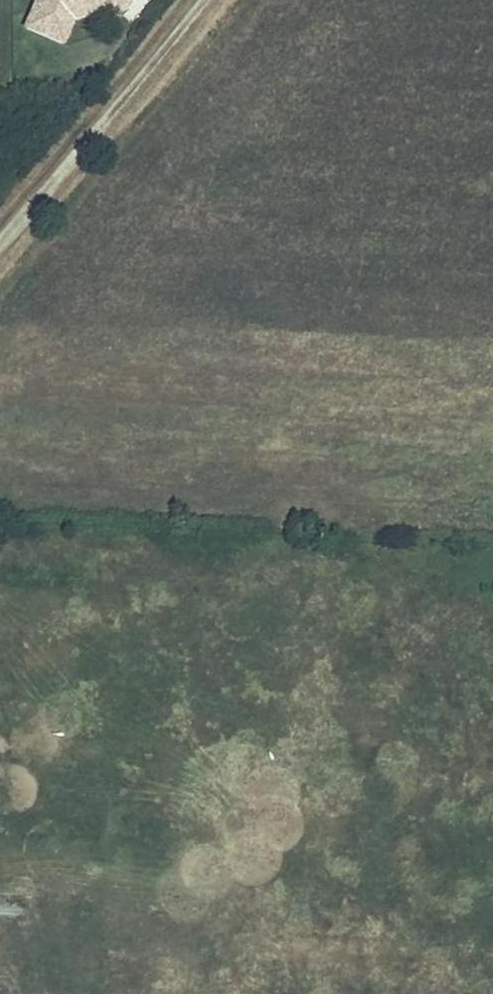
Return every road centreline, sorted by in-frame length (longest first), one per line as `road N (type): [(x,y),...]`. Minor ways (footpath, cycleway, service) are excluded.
road 1 (track): [(208,0),(0,251)]

